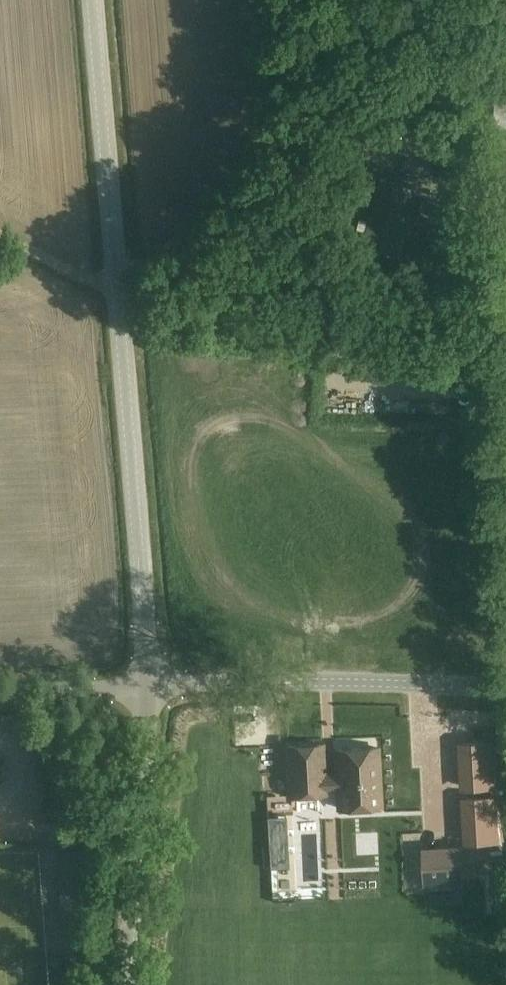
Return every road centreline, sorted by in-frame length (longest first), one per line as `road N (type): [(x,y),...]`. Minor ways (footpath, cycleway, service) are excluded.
road 1 (tertiary): [(147,678),(94,0)]
road 2 (track): [(415,0),(118,286)]
road 3 (unclassified): [(505,697),(147,678)]
road 4 (tertiary): [(121,984),(147,678)]
road 5 (unclassified): [(147,678),(0,687)]
road 6 (track): [(0,231),(118,286)]

